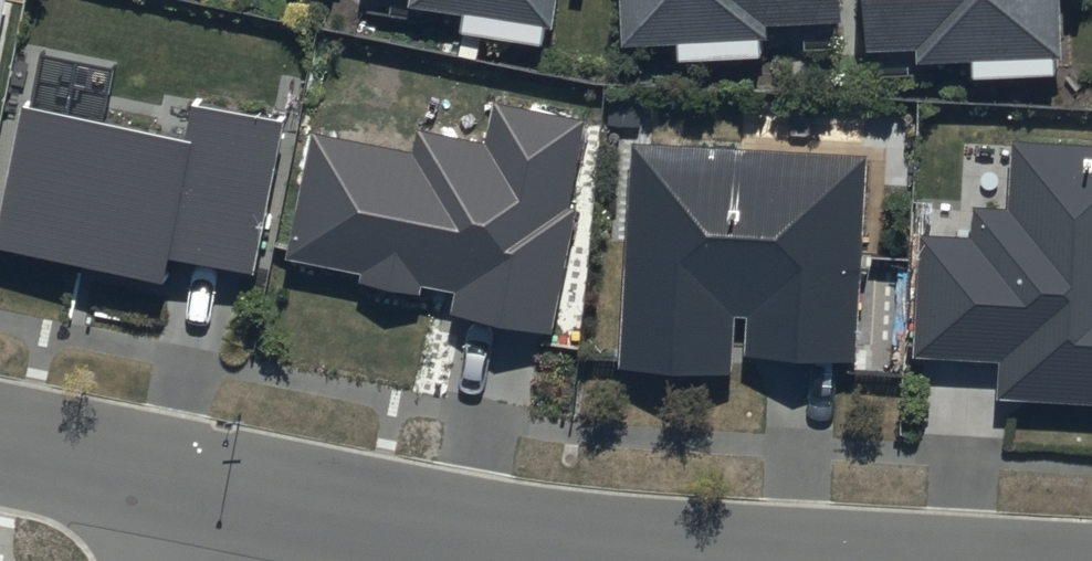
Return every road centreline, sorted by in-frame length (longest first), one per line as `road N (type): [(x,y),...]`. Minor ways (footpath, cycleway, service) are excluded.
road 1 (residential): [(618,560),(348,528),(173,493)]
road 2 (residential): [(173,493),(0,457)]

